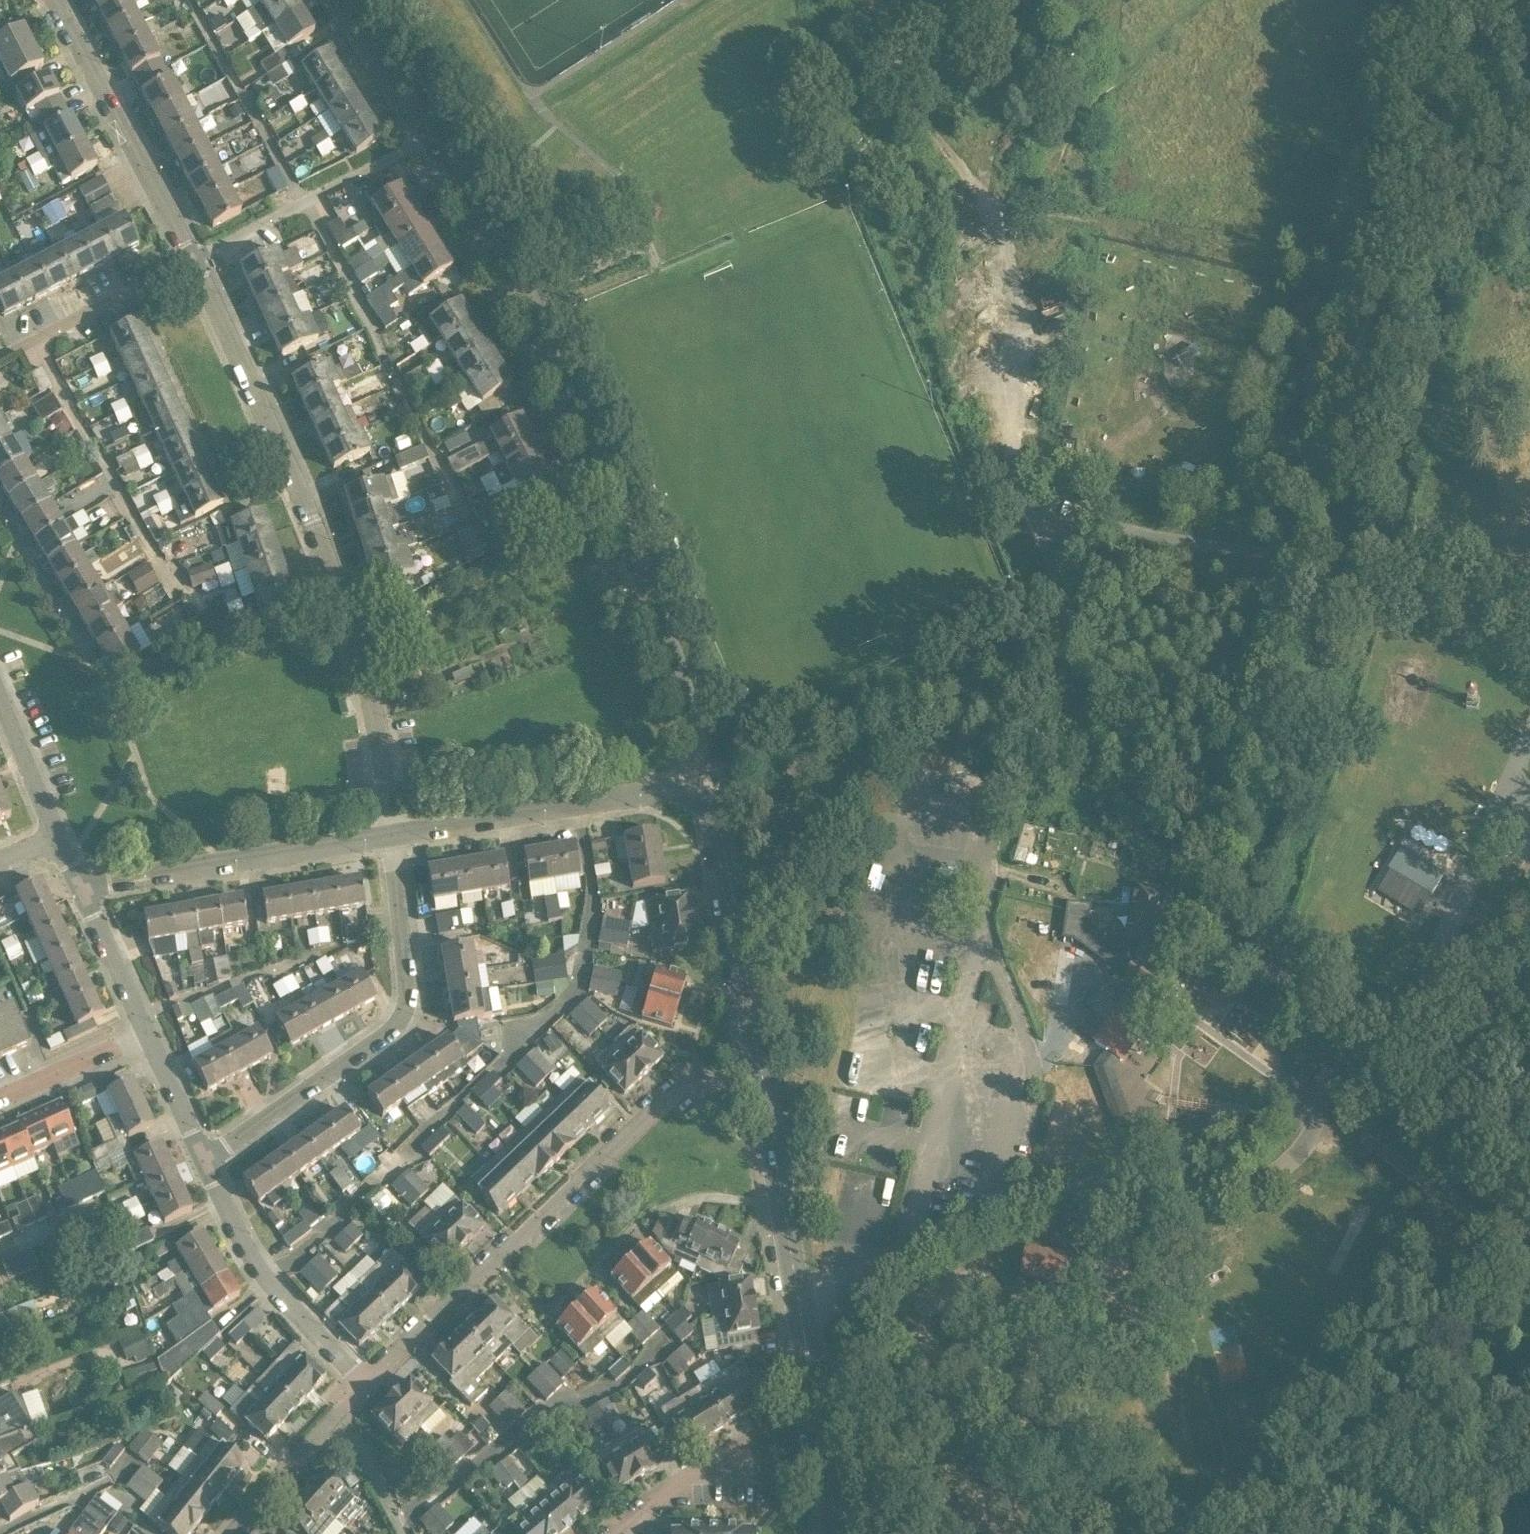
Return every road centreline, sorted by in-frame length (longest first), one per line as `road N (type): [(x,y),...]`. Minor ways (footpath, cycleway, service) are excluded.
road 1 (unclassified): [(681,793),(694,738),(648,572),(539,328),(428,138)]
road 2 (residential): [(392,837),(374,717),(324,539),(193,260)]
road 3 (residential): [(365,1388),(686,1081),(707,1095),(756,1087)]
road 4 (residential): [(832,1533),(813,1377),(756,1087)]
road 5 (track): [(1529,740),(1407,1019),(1382,1053),(1342,1075),(1323,1117)]
road 6 (unclassified): [(204,1161),(383,1040),(402,1017),(392,837)]
road 7 (residential): [(756,1087),(722,838),(705,806),(681,793)]
road 8 (unclassified): [(82,889),(392,837)]
road 9 (unclassified): [(392,837),(659,790),(681,793)]
road 10 (residential): [(193,260),(64,0)]
road 11 (unclassified): [(365,1388),(286,1291),(204,1161)]
road 12 (residential): [(193,260),(428,138)]
road 13 (track): [(994,199),(1130,231),(1200,227),(1244,240)]
road 14 (residential): [(0,358),(193,260)]
road 15 (track): [(1200,227),(1147,435)]
road 16 (track): [(1319,558),(1529,578)]
road 17 (unclassified): [(428,138),(341,0)]
road 18 (unclassified): [(144,1036),(82,889)]
road 19 (residential): [(340,1415),(234,1533)]
road 20 (residential): [(0,1099),(144,1036)]
road 21 (unclassified): [(56,838),(0,697)]
road 22 (residential): [(612,1533),(703,1475),(737,1470)]
road 23 (unclassified): [(204,1161),(144,1036)]
road 24 (residential): [(403,1533),(340,1415)]

